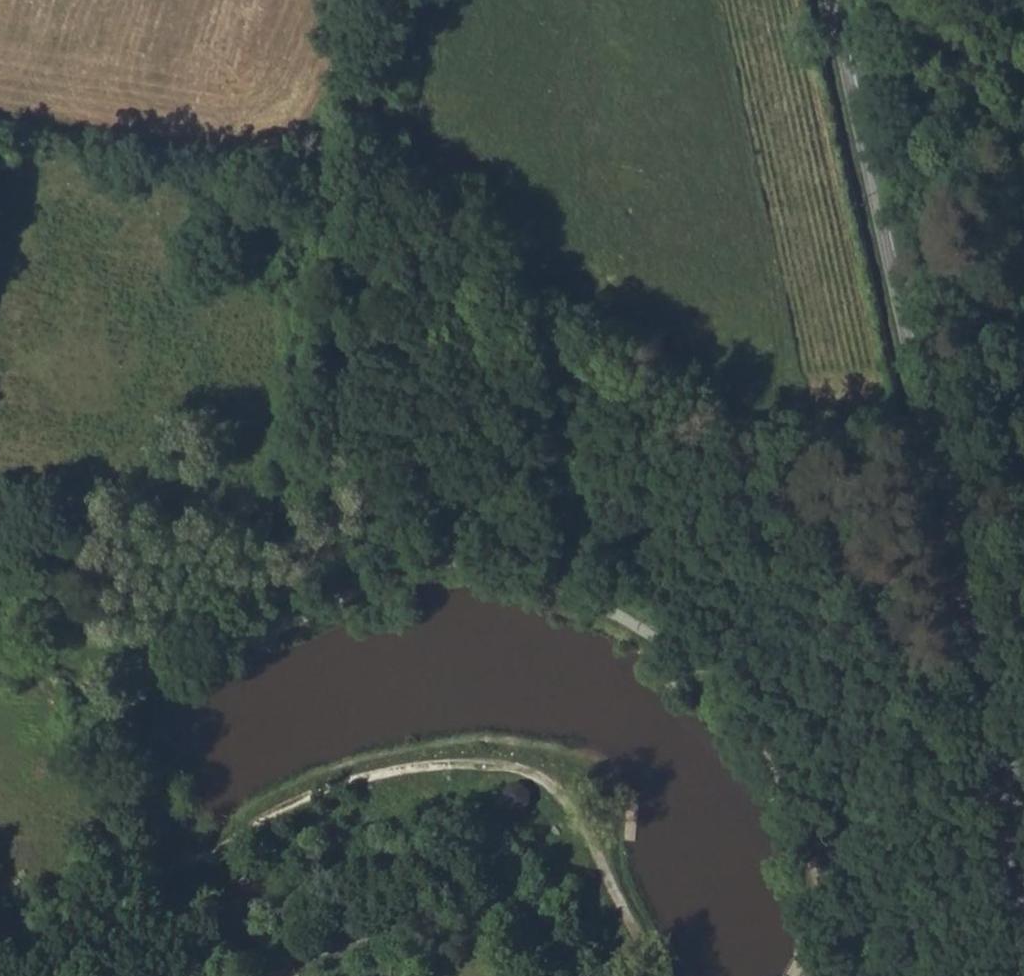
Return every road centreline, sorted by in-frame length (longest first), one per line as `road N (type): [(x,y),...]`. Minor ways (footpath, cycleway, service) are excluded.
road 1 (tertiary): [(1023,845),(1006,721),(940,503),(837,0)]

